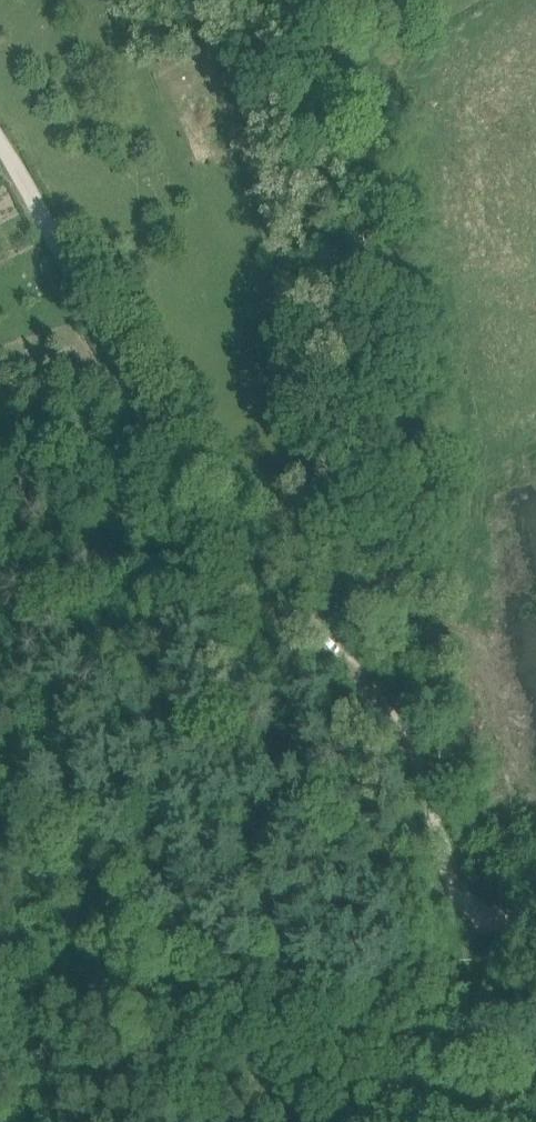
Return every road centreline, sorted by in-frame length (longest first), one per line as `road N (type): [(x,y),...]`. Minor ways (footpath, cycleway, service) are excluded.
road 1 (track): [(0,145),(182,470),(243,554),(356,670),(417,757),(470,902),(529,926),(535,922)]

